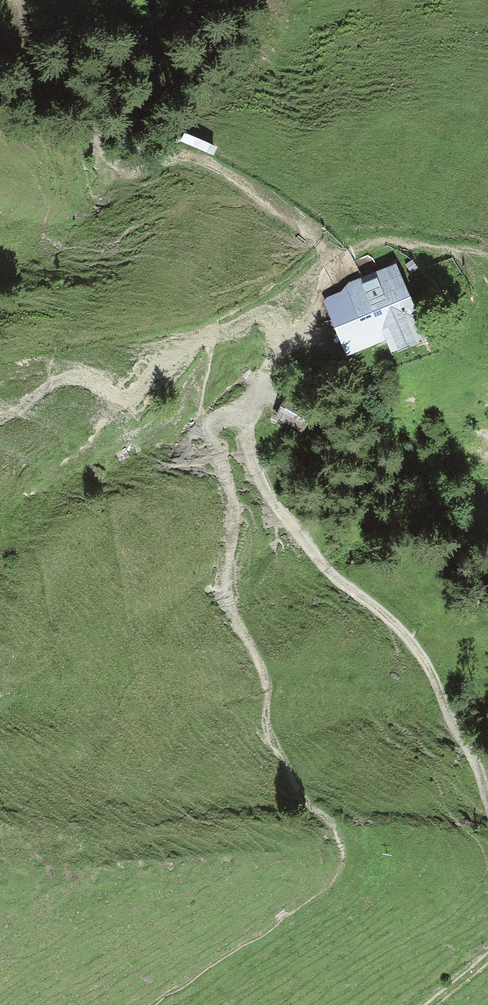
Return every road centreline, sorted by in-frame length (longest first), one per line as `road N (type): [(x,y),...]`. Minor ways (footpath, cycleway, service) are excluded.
road 1 (track): [(248,420),(235,416),(216,426),(234,508),(227,591),(264,676),(270,732),(302,795),(338,832)]
road 2 (track): [(487,798),(404,634),(333,576),(263,489),(248,455),(248,420)]
road 3 (track): [(18,0),(25,45),(45,91),(114,165),(145,169),(167,157),(197,158),(265,194),(337,262)]
road 4 (track): [(337,262),(311,318),(272,359),(248,420)]

